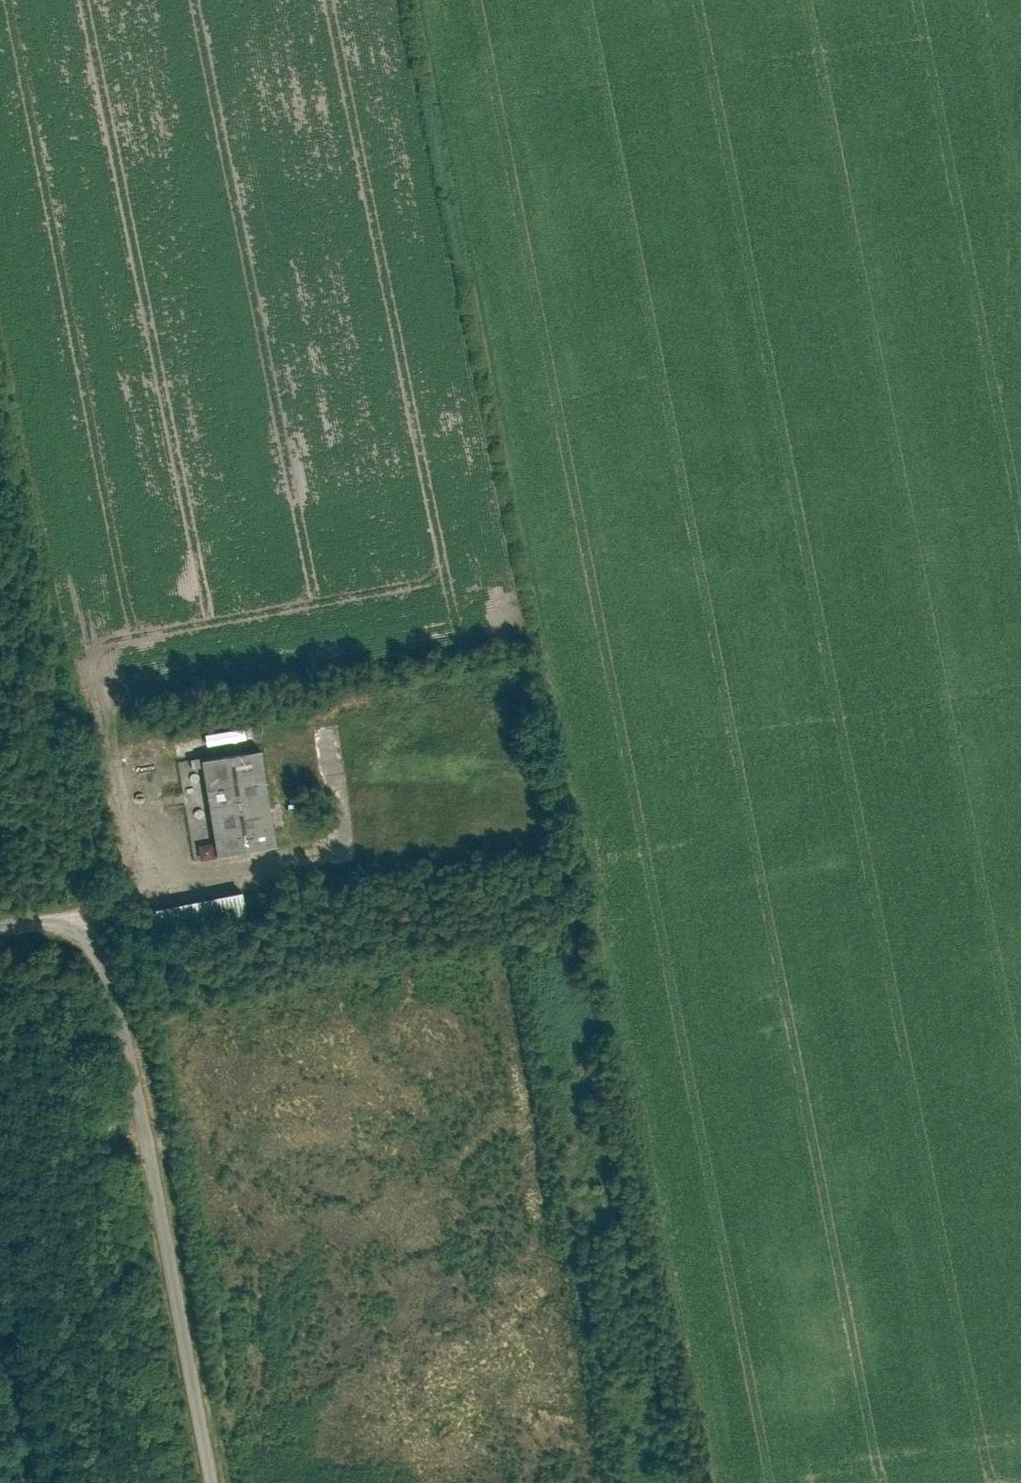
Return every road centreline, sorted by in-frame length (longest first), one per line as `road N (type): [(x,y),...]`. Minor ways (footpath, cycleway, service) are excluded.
road 1 (unclassified): [(211,1482),(100,962),(75,919),(32,910),(0,917)]

